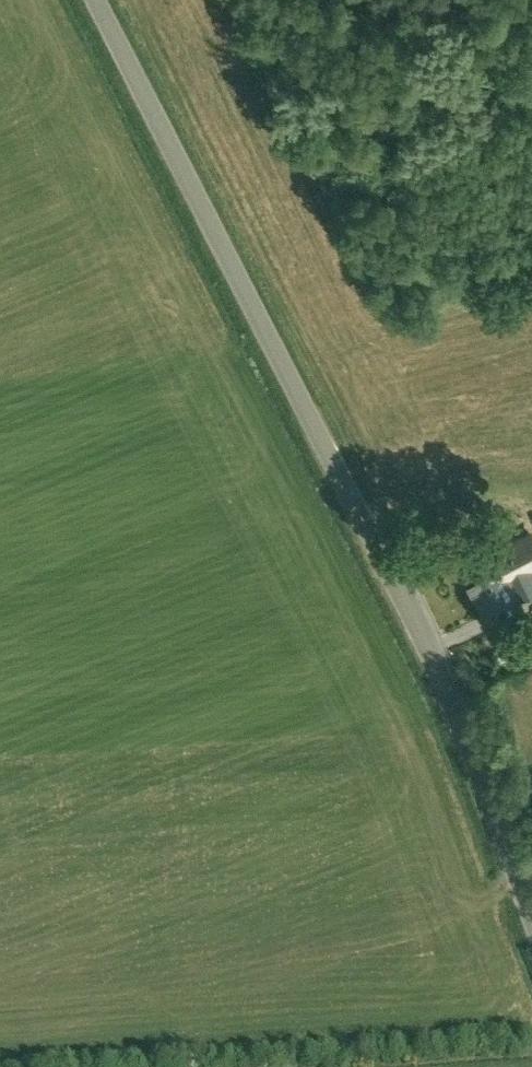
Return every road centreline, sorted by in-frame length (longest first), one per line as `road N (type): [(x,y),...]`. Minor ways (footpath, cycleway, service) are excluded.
road 1 (unclassified): [(531,915),(442,680),(96,0)]

